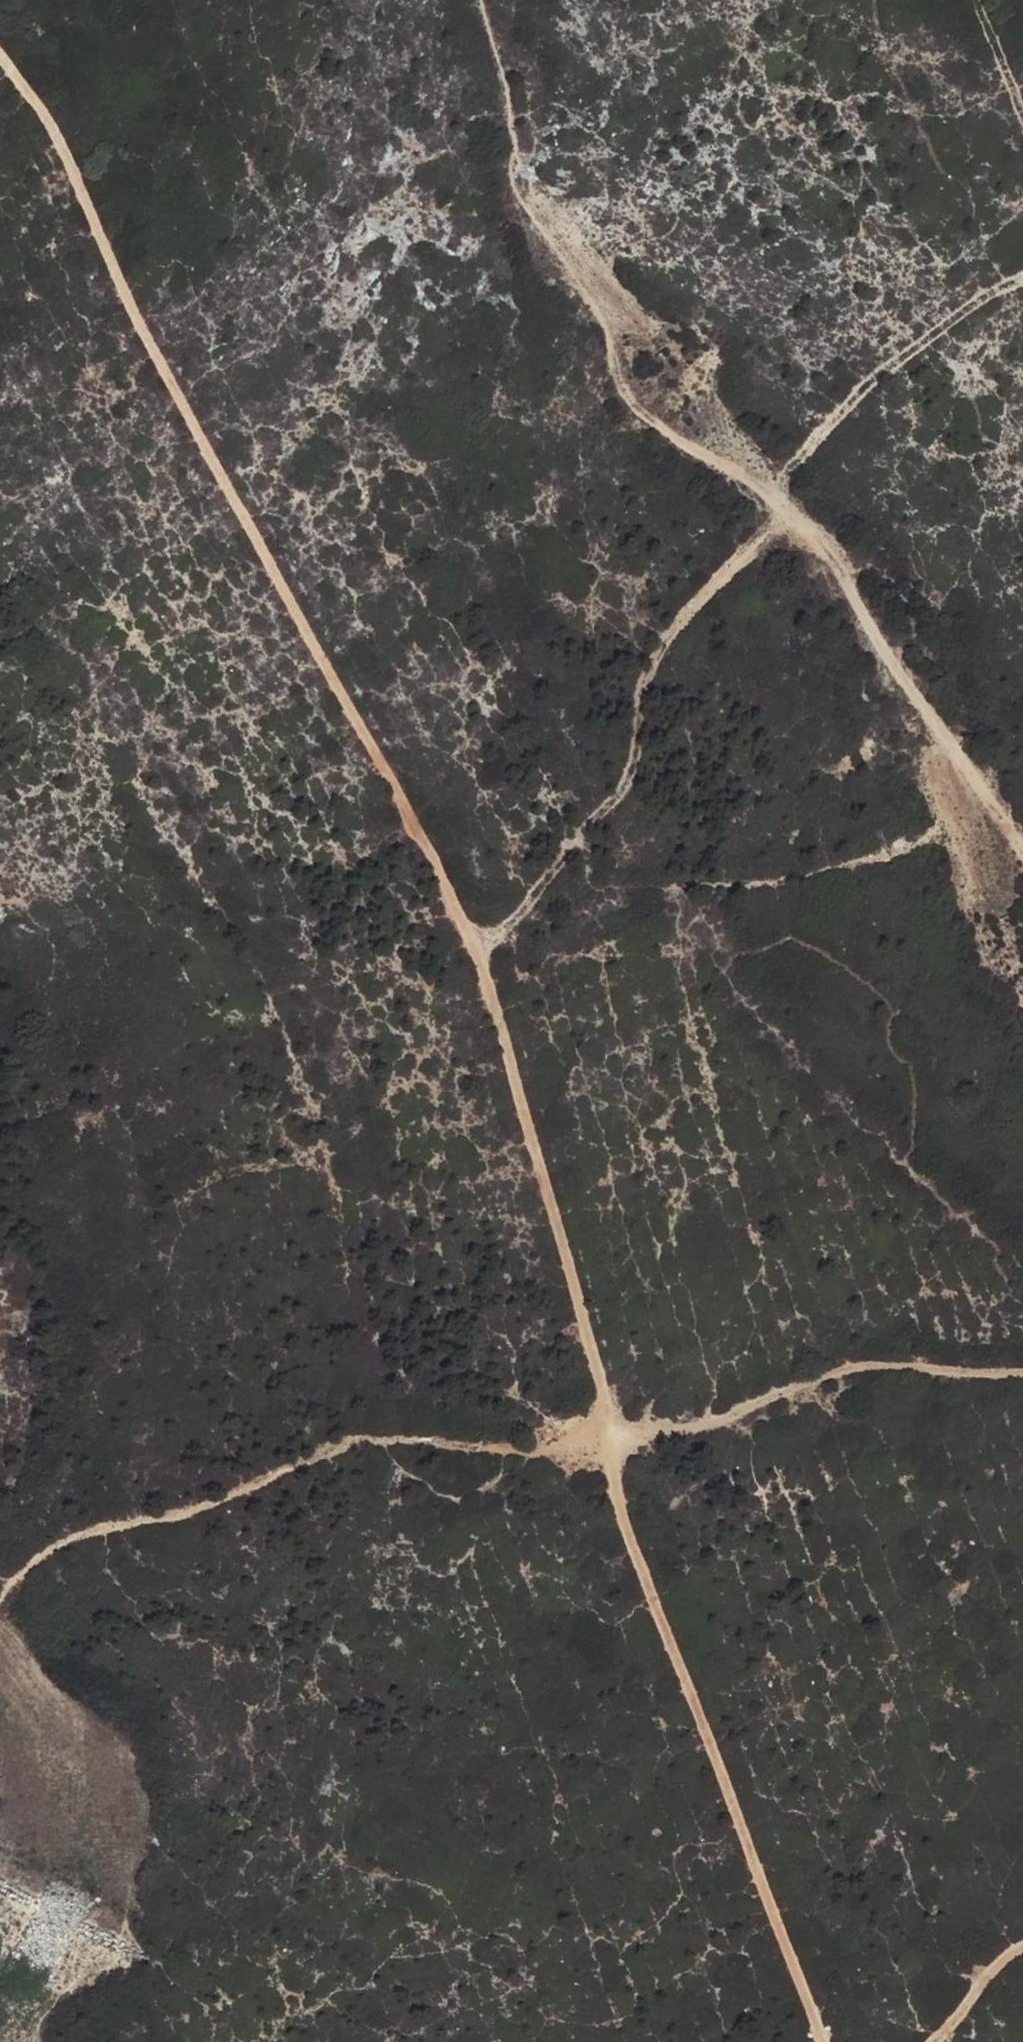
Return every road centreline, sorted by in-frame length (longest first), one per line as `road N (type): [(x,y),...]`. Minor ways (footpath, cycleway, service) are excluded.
road 1 (track): [(0,54),(68,159),(141,329),(471,942),(561,1238),(622,1506),(719,1765)]
road 2 (track): [(1022,281),(878,378),(797,461),(755,551),(658,649),(644,685),(634,773),(618,797),(512,923),(471,942)]
road 3 (track): [(823,2041),(719,1765)]
road 4 (track): [(540,1446),(518,1471),(454,1502),(399,1464),(382,1438)]

